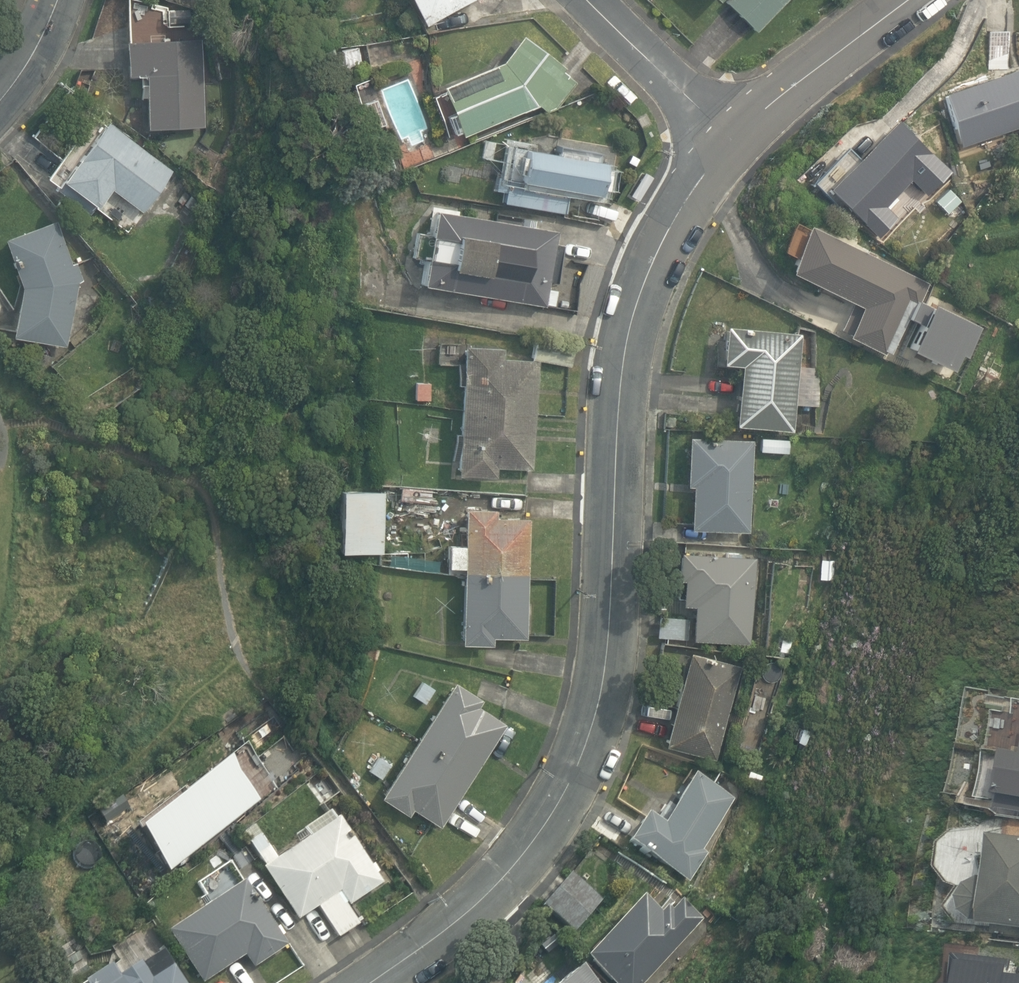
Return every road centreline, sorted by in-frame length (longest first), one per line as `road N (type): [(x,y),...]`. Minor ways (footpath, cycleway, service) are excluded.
road 1 (residential): [(730,134),(662,237),(631,336),(600,668),(564,787),(492,883),(363,982)]
road 2 (residential): [(896,0),(730,134)]
road 3 (residential): [(599,0),(730,134)]

